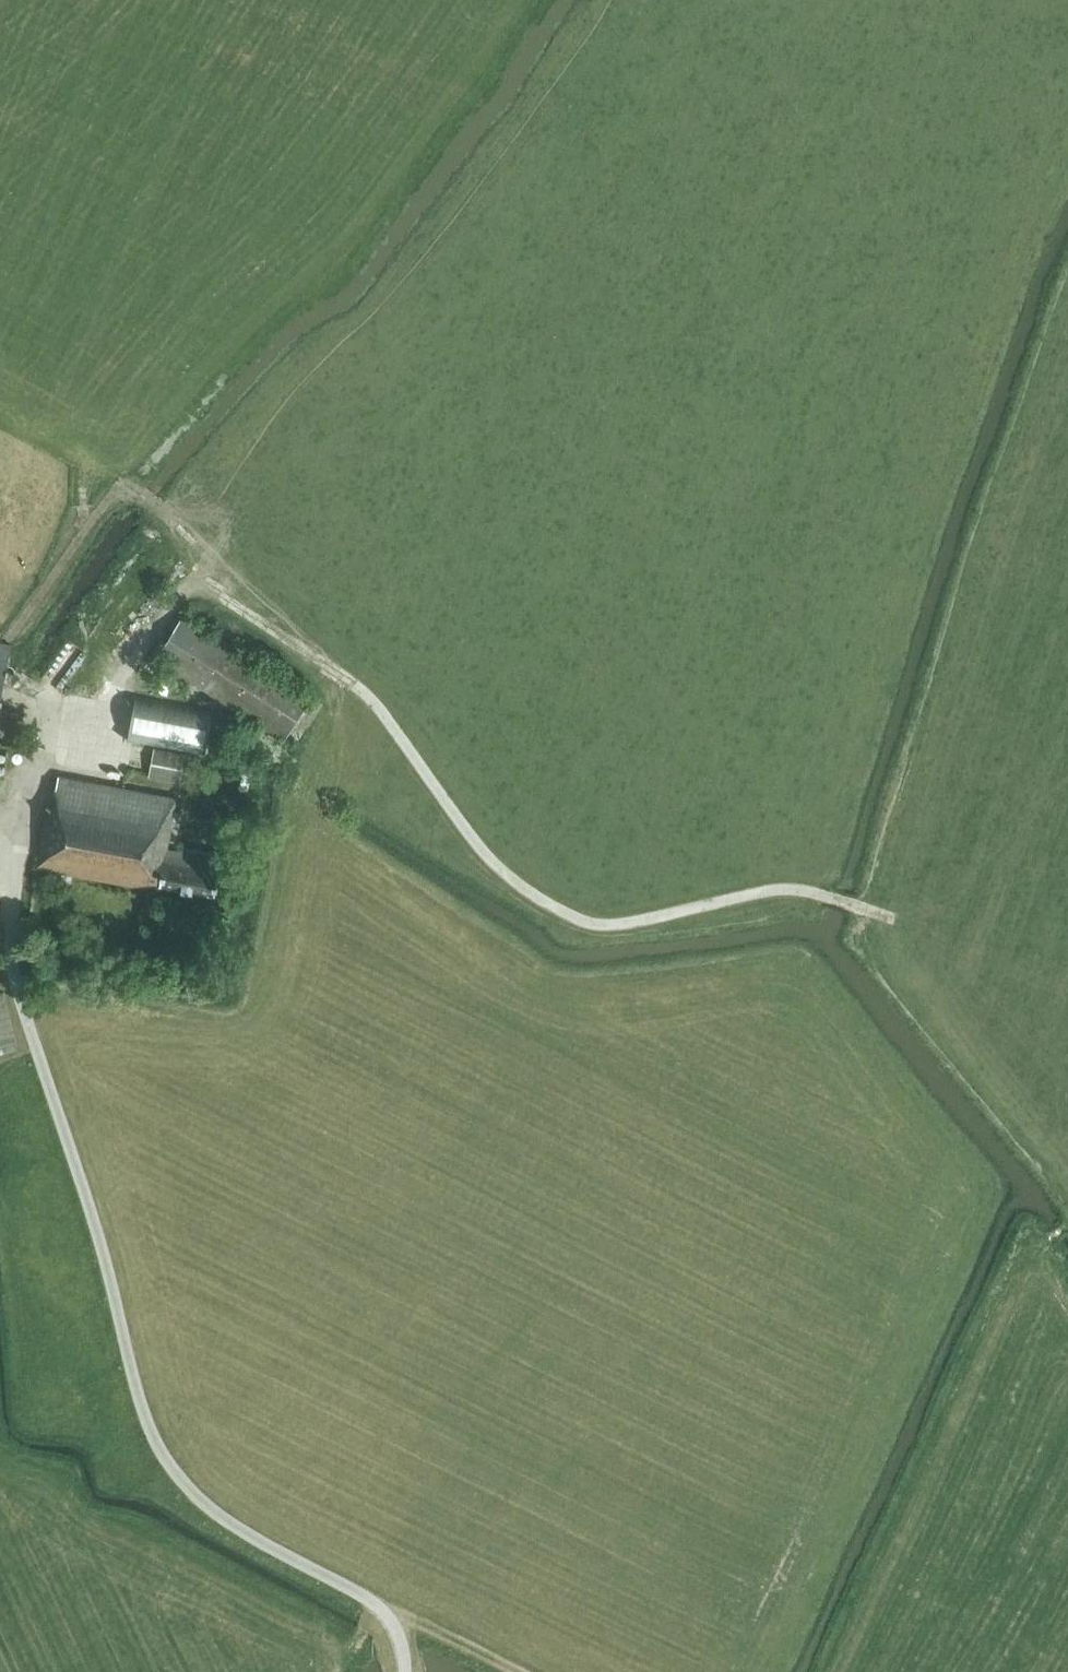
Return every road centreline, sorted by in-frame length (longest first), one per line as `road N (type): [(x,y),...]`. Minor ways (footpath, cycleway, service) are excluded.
road 1 (track): [(48,706),(104,711),(123,668),(196,579),(367,693),(503,868),(580,921),(623,924),(786,890),(892,917)]
road 2 (track): [(381,1610),(515,1671)]

